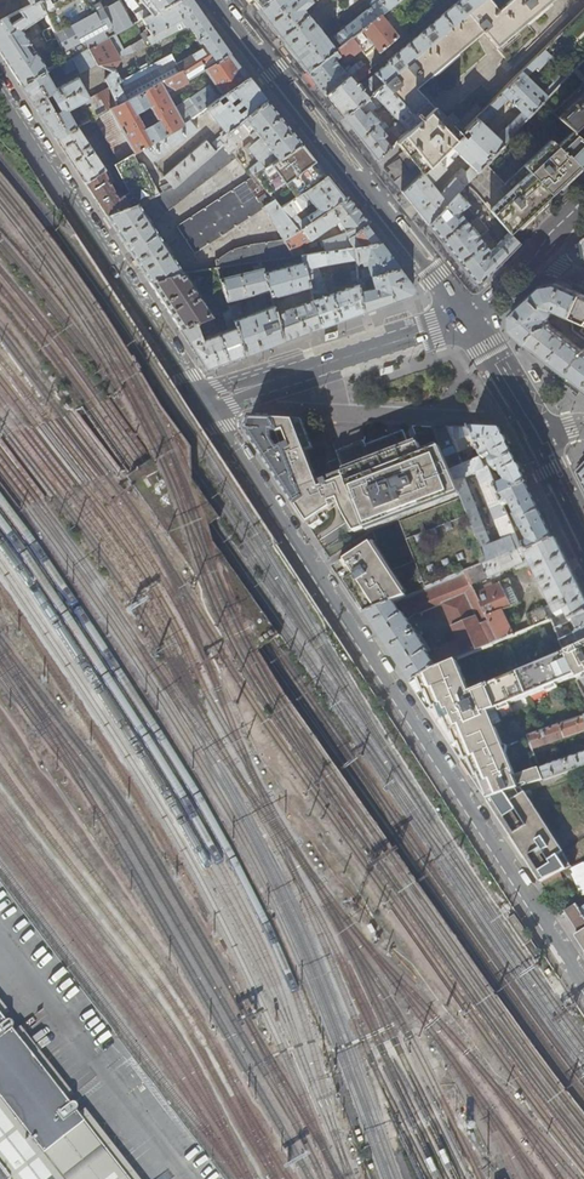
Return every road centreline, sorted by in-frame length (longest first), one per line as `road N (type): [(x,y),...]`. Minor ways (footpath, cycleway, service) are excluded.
road 1 (residential): [(583,985),(203,402)]
road 2 (tertiary): [(467,319),(218,0)]
road 3 (residential): [(0,94),(203,402)]
road 4 (secondary): [(203,402),(467,319)]
road 5 (secondary): [(0,477),(203,402)]
road 6 (secondary): [(539,437),(467,319)]

